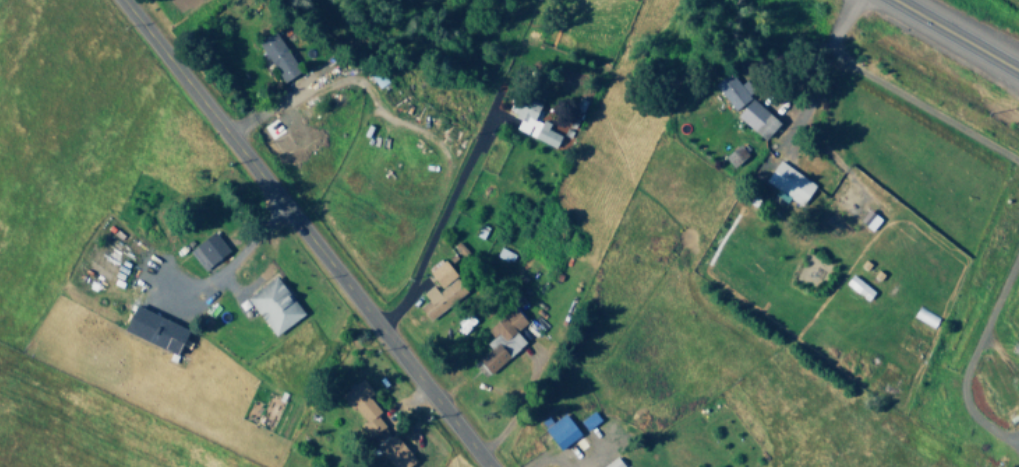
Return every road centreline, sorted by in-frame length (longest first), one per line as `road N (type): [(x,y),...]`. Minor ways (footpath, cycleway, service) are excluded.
road 1 (tertiary): [(488,466),(122,0)]
road 2 (trunk): [(890,0),(1018,74)]

